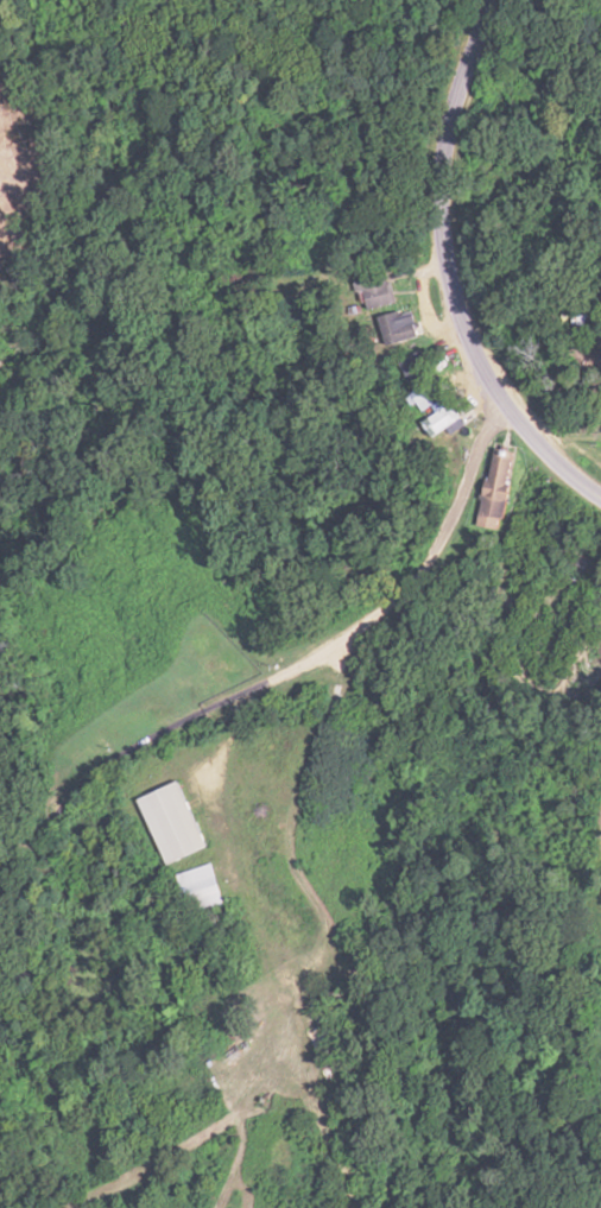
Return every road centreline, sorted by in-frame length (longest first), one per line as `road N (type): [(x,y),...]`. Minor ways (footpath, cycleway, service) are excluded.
road 1 (residential): [(0,869),(159,725),(252,692),(372,625),(438,550),(482,436),(510,411)]
road 2 (residential): [(510,411),(470,350),(443,246),(444,162),(492,0)]
road 3 (residential): [(252,692),(235,820),(251,960),(241,1052)]
road 4 (residential): [(600,493),(510,411)]

